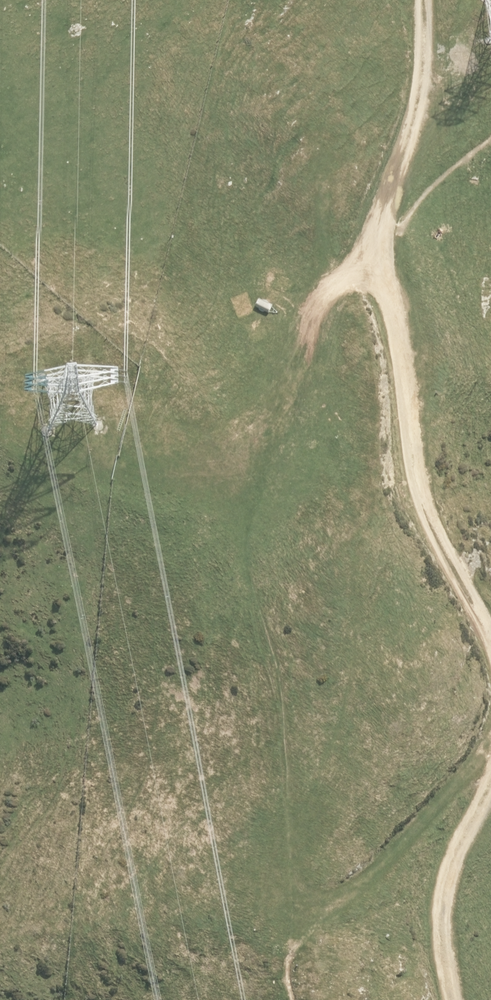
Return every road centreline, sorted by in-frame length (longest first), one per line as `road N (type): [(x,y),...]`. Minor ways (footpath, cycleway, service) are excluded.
road 1 (track): [(490,641),(411,434),(390,300),(384,253),(406,55),(400,0)]
road 2 (track): [(191,441),(278,408),(308,354),(326,295),(384,253)]
road 3 (track): [(454,999),(445,936),(466,837),(490,781)]

